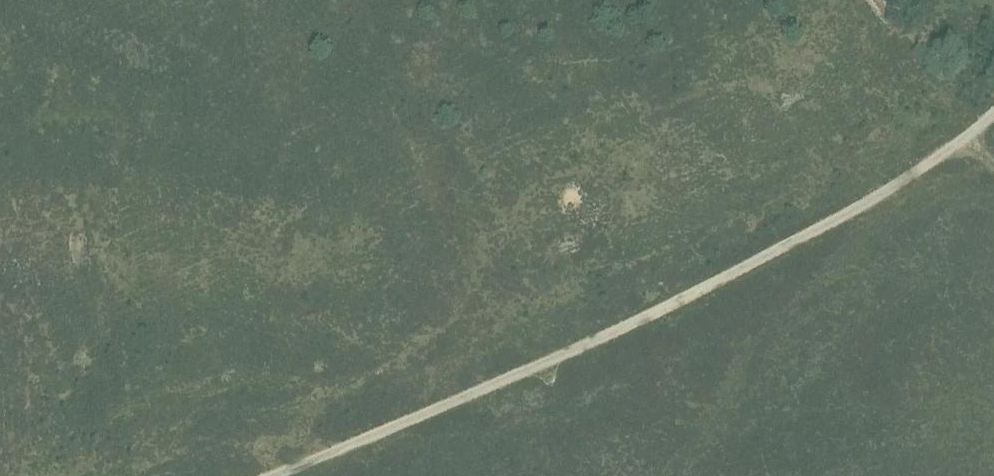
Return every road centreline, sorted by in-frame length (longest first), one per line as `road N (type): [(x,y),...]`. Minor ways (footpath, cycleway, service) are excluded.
road 1 (track): [(993,114),(847,214),(647,316),(268,475)]

